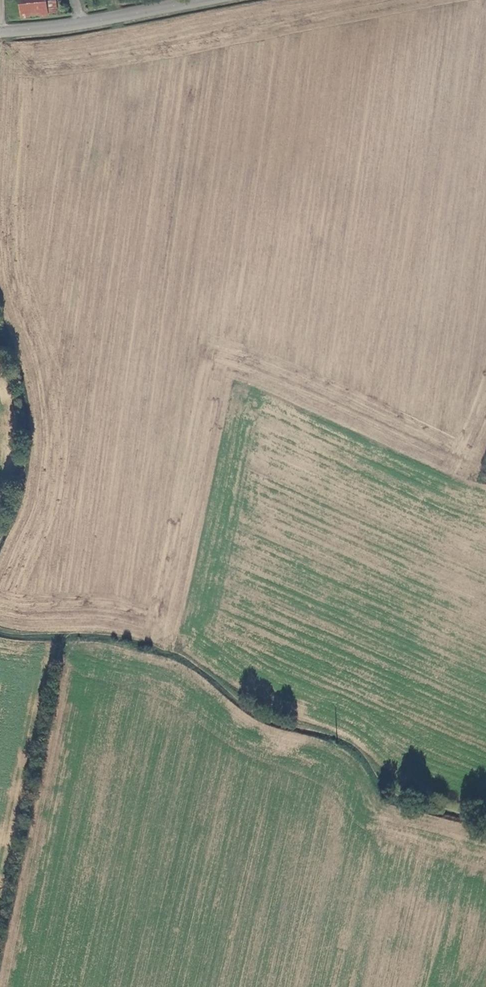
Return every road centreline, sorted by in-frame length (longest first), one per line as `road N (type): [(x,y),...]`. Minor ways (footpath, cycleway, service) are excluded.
road 1 (tertiary): [(0,33),(200,0)]

